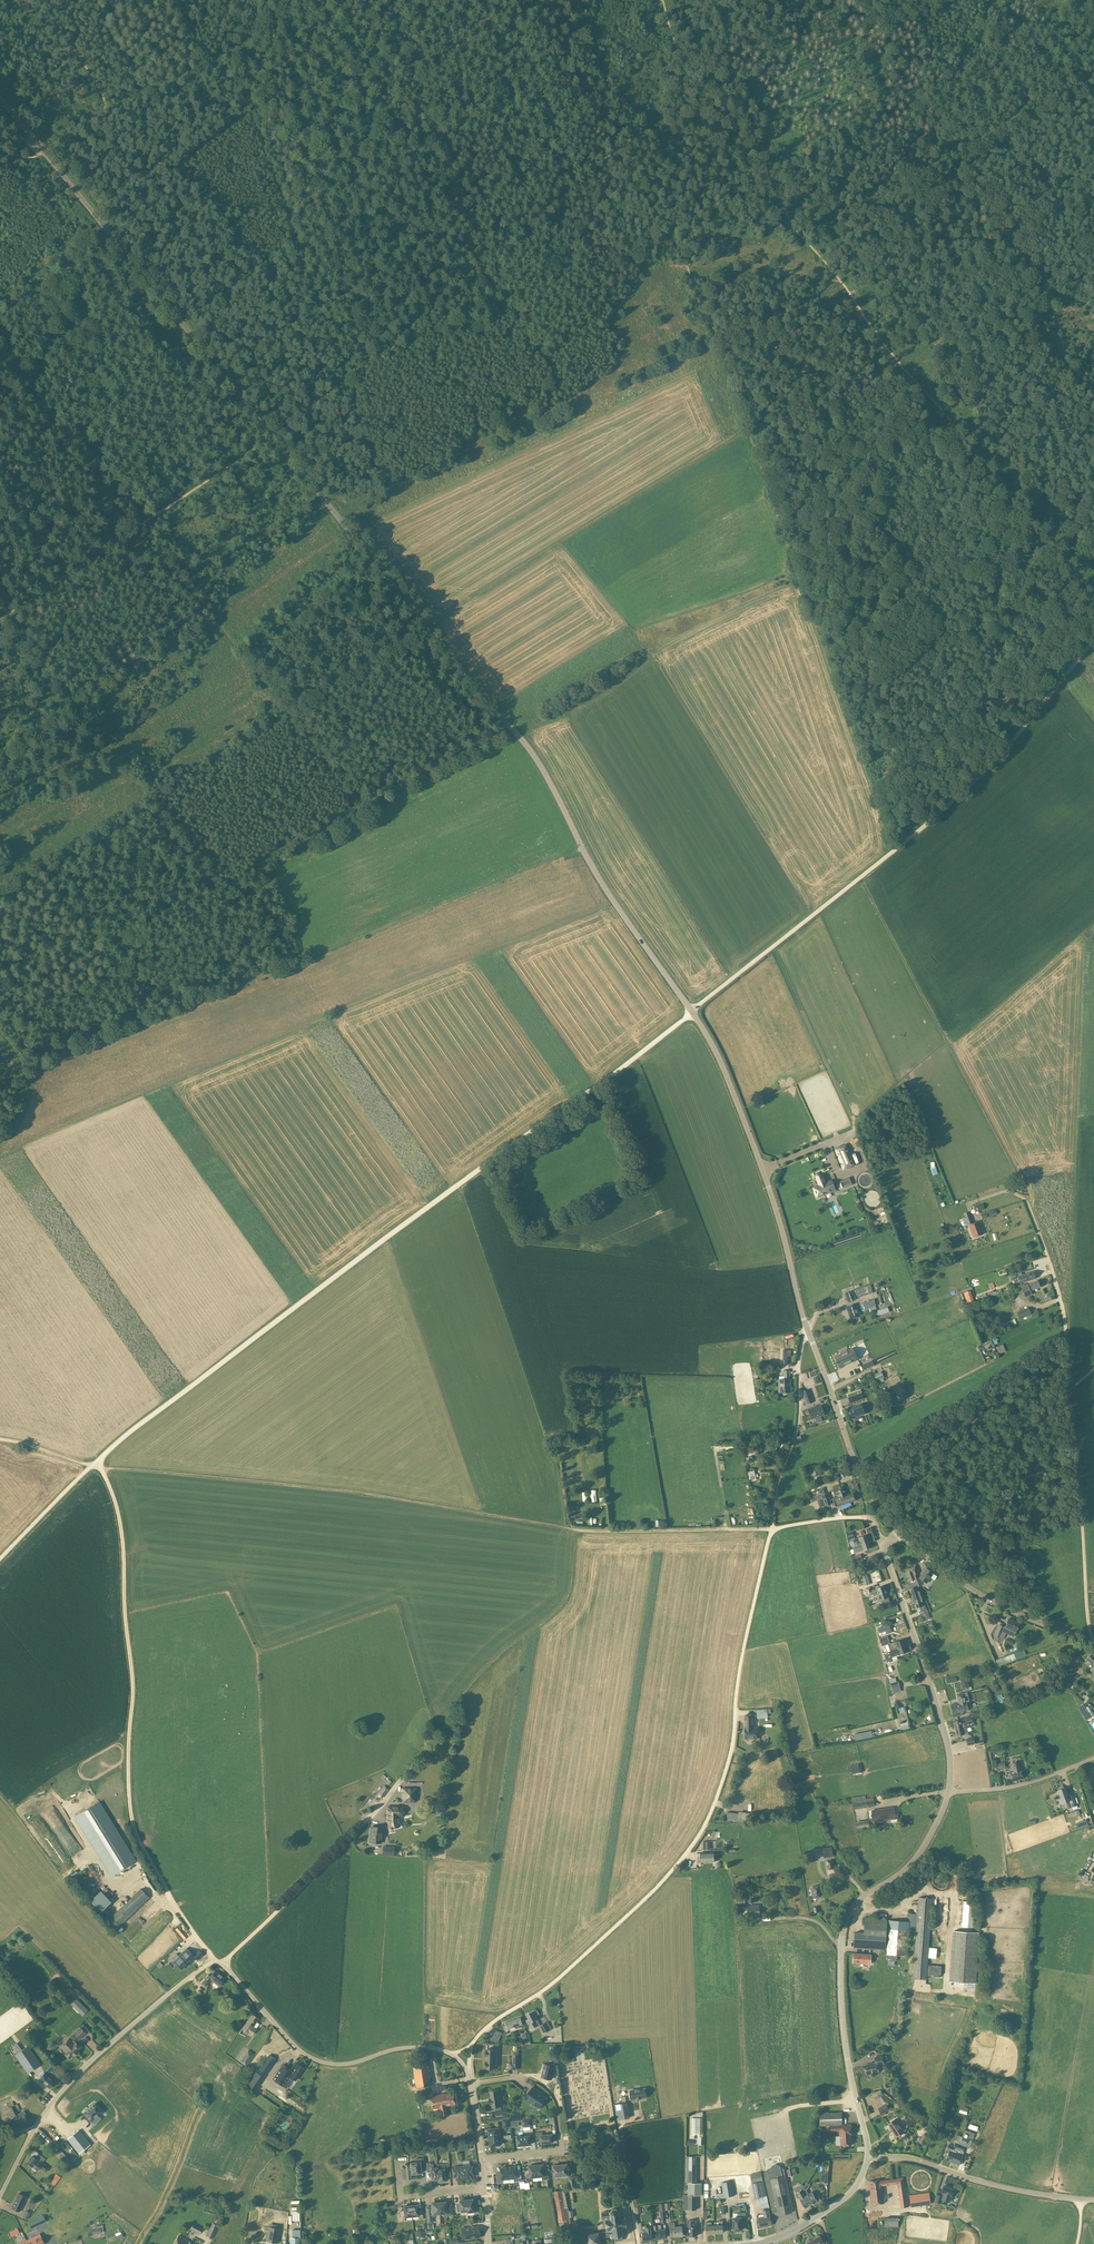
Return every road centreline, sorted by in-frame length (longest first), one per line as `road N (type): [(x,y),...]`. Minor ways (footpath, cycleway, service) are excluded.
road 1 (tertiary): [(897,1531),(860,1474),(804,1319),(775,1204),(716,1049),(605,888),(551,782),(0,98)]
road 2 (track): [(1093,615),(1052,539),(791,226),(730,111),(676,47),(663,0)]
road 3 (track): [(468,2071),(481,2032),(544,1992),(702,1835),(729,1764),(771,1529)]
road 4 (unclassified): [(468,2071),(451,2054),(427,2047),(354,2063),(315,2059),(214,1962),(66,2087),(0,2196)]
road 5 (track): [(575,1530),(565,1599),(491,1660),(404,1781),(223,1965)]
road 6 (track): [(693,1013),(959,797),(1093,642)]
road 7 (track): [(214,1962),(134,1836),(122,1537),(102,1467)]
road 8 (track): [(1092,1644),(1062,1301),(1023,1197),(1003,1193),(969,1205)]
road 9 (track): [(389,1238),(128,1435),(0,1564)]
road 10 (tertiary): [(868,2158),(845,2044),(843,1933),(861,1900),(916,1859),(950,1791)]
road 11 (track): [(92,1466),(479,1513)]
road 12 (track): [(693,1013),(389,1238)]
road 13 (track): [(38,144),(346,0)]
road 14 (track): [(0,620),(272,436)]
road 15 (track): [(479,1513),(575,1530),(771,1529)]
road 16 (tertiary): [(950,1791),(949,1743),(886,1553),(897,1531)]
road 17 (track): [(869,1491),(1068,1392),(1093,1365)]
road 18 (unclassified): [(868,2158),(912,2159),(993,2185),(1093,2200)]
road 19 (tertiary): [(1093,1645),(967,1585),(897,1531)]
road 20 (track): [(771,1529),(795,1442),(799,1362),(810,1333)]
road 21 (unclassified): [(950,1791),(1031,1782),(1093,1758)]
road 22 (tertiary): [(758,2243),(850,2195),(868,2158)]
road 23 (track): [(771,1529),(863,1517),(884,1545)]

